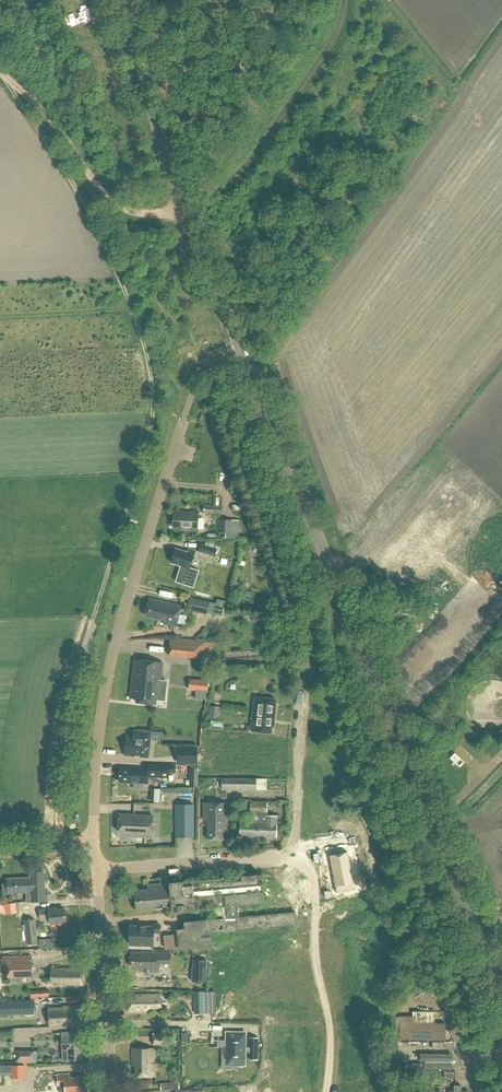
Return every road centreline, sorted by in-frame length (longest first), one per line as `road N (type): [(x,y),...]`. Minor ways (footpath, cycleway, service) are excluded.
road 1 (tertiary): [(501,997),(185,211),(127,0)]
road 2 (track): [(2,70),(111,259),(152,377),(145,450),(76,677),(61,791),(67,843)]
road 3 (residential): [(183,422),(103,694),(94,840)]
road 4 (residential): [(328,1091),(330,1031),(314,956),(318,884),(307,867),(280,858)]
road 5 (residential): [(97,874),(113,1091)]
road 6 (track): [(288,845),(317,631)]
road 7 (track): [(2,70),(115,205),(147,216)]
road 8 (residential): [(97,874),(280,858)]

